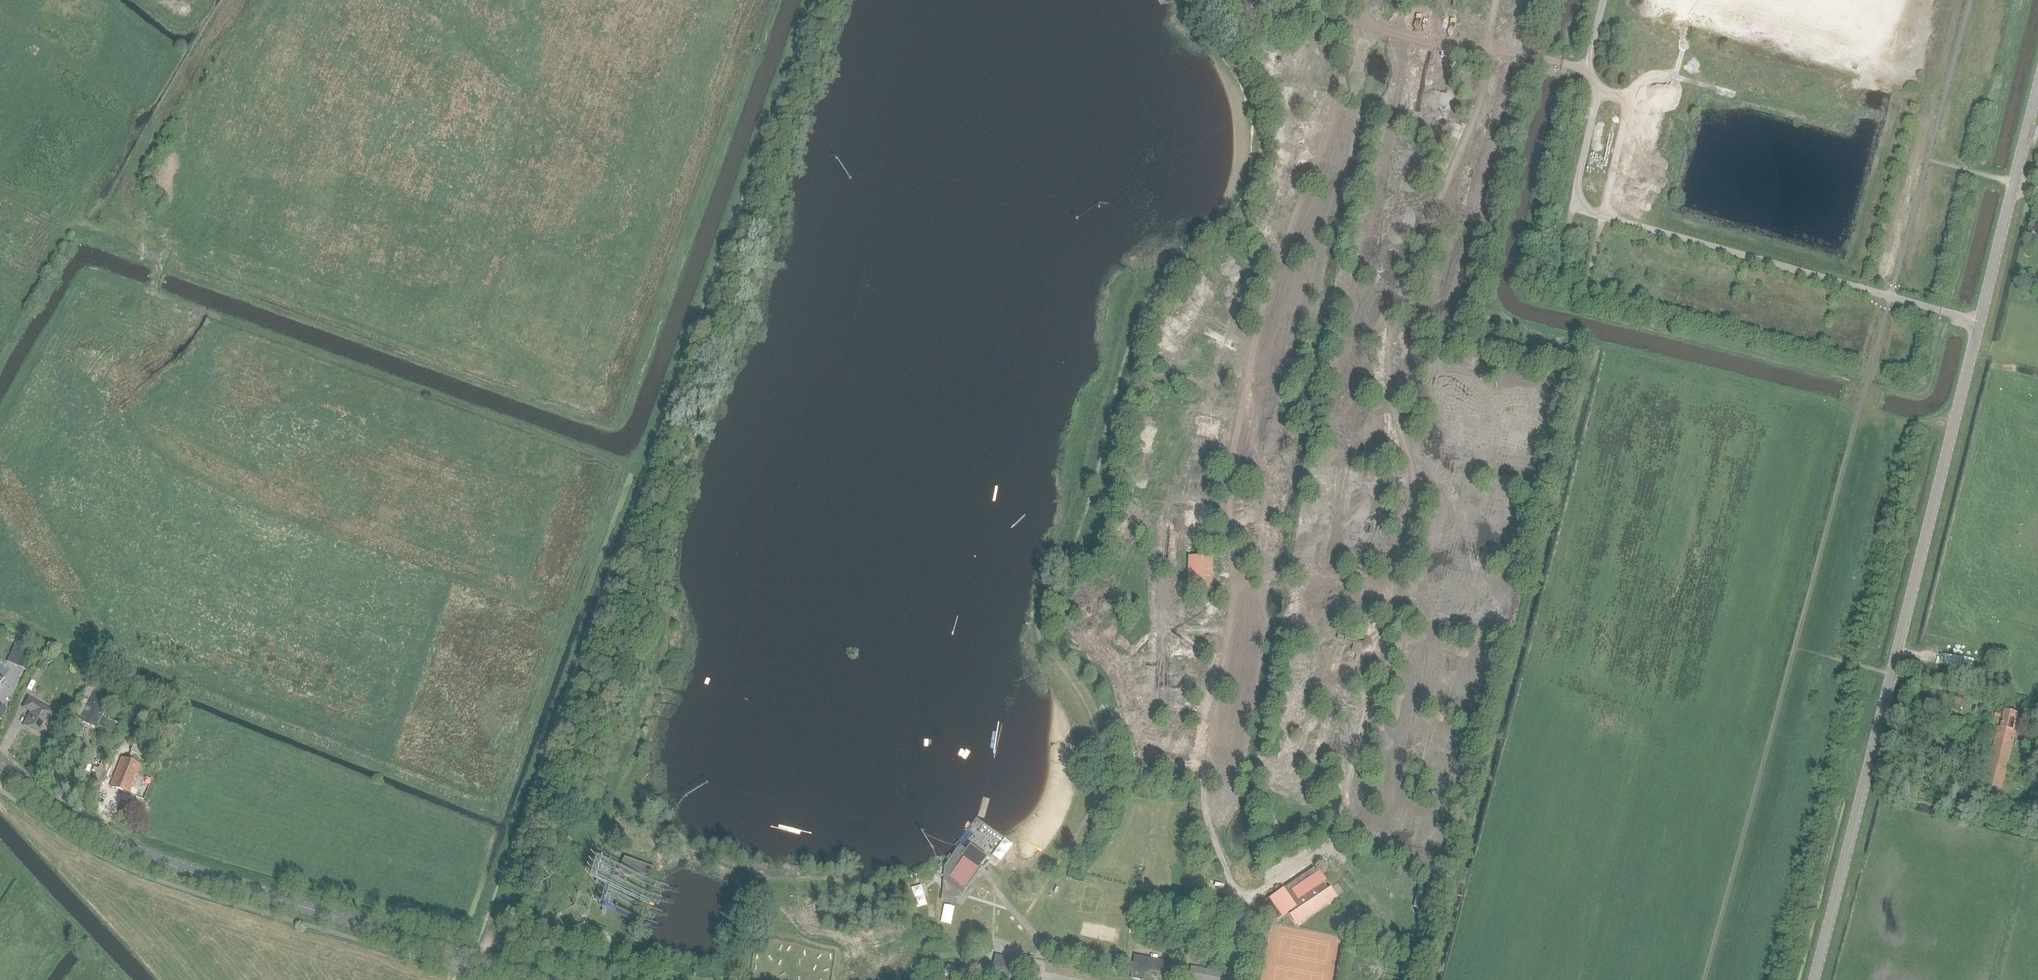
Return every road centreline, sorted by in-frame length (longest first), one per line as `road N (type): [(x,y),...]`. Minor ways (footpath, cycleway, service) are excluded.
road 1 (unclassified): [(1814,979),(2037,88)]
road 2 (secondary): [(539,979),(160,862),(90,831),(0,761)]

